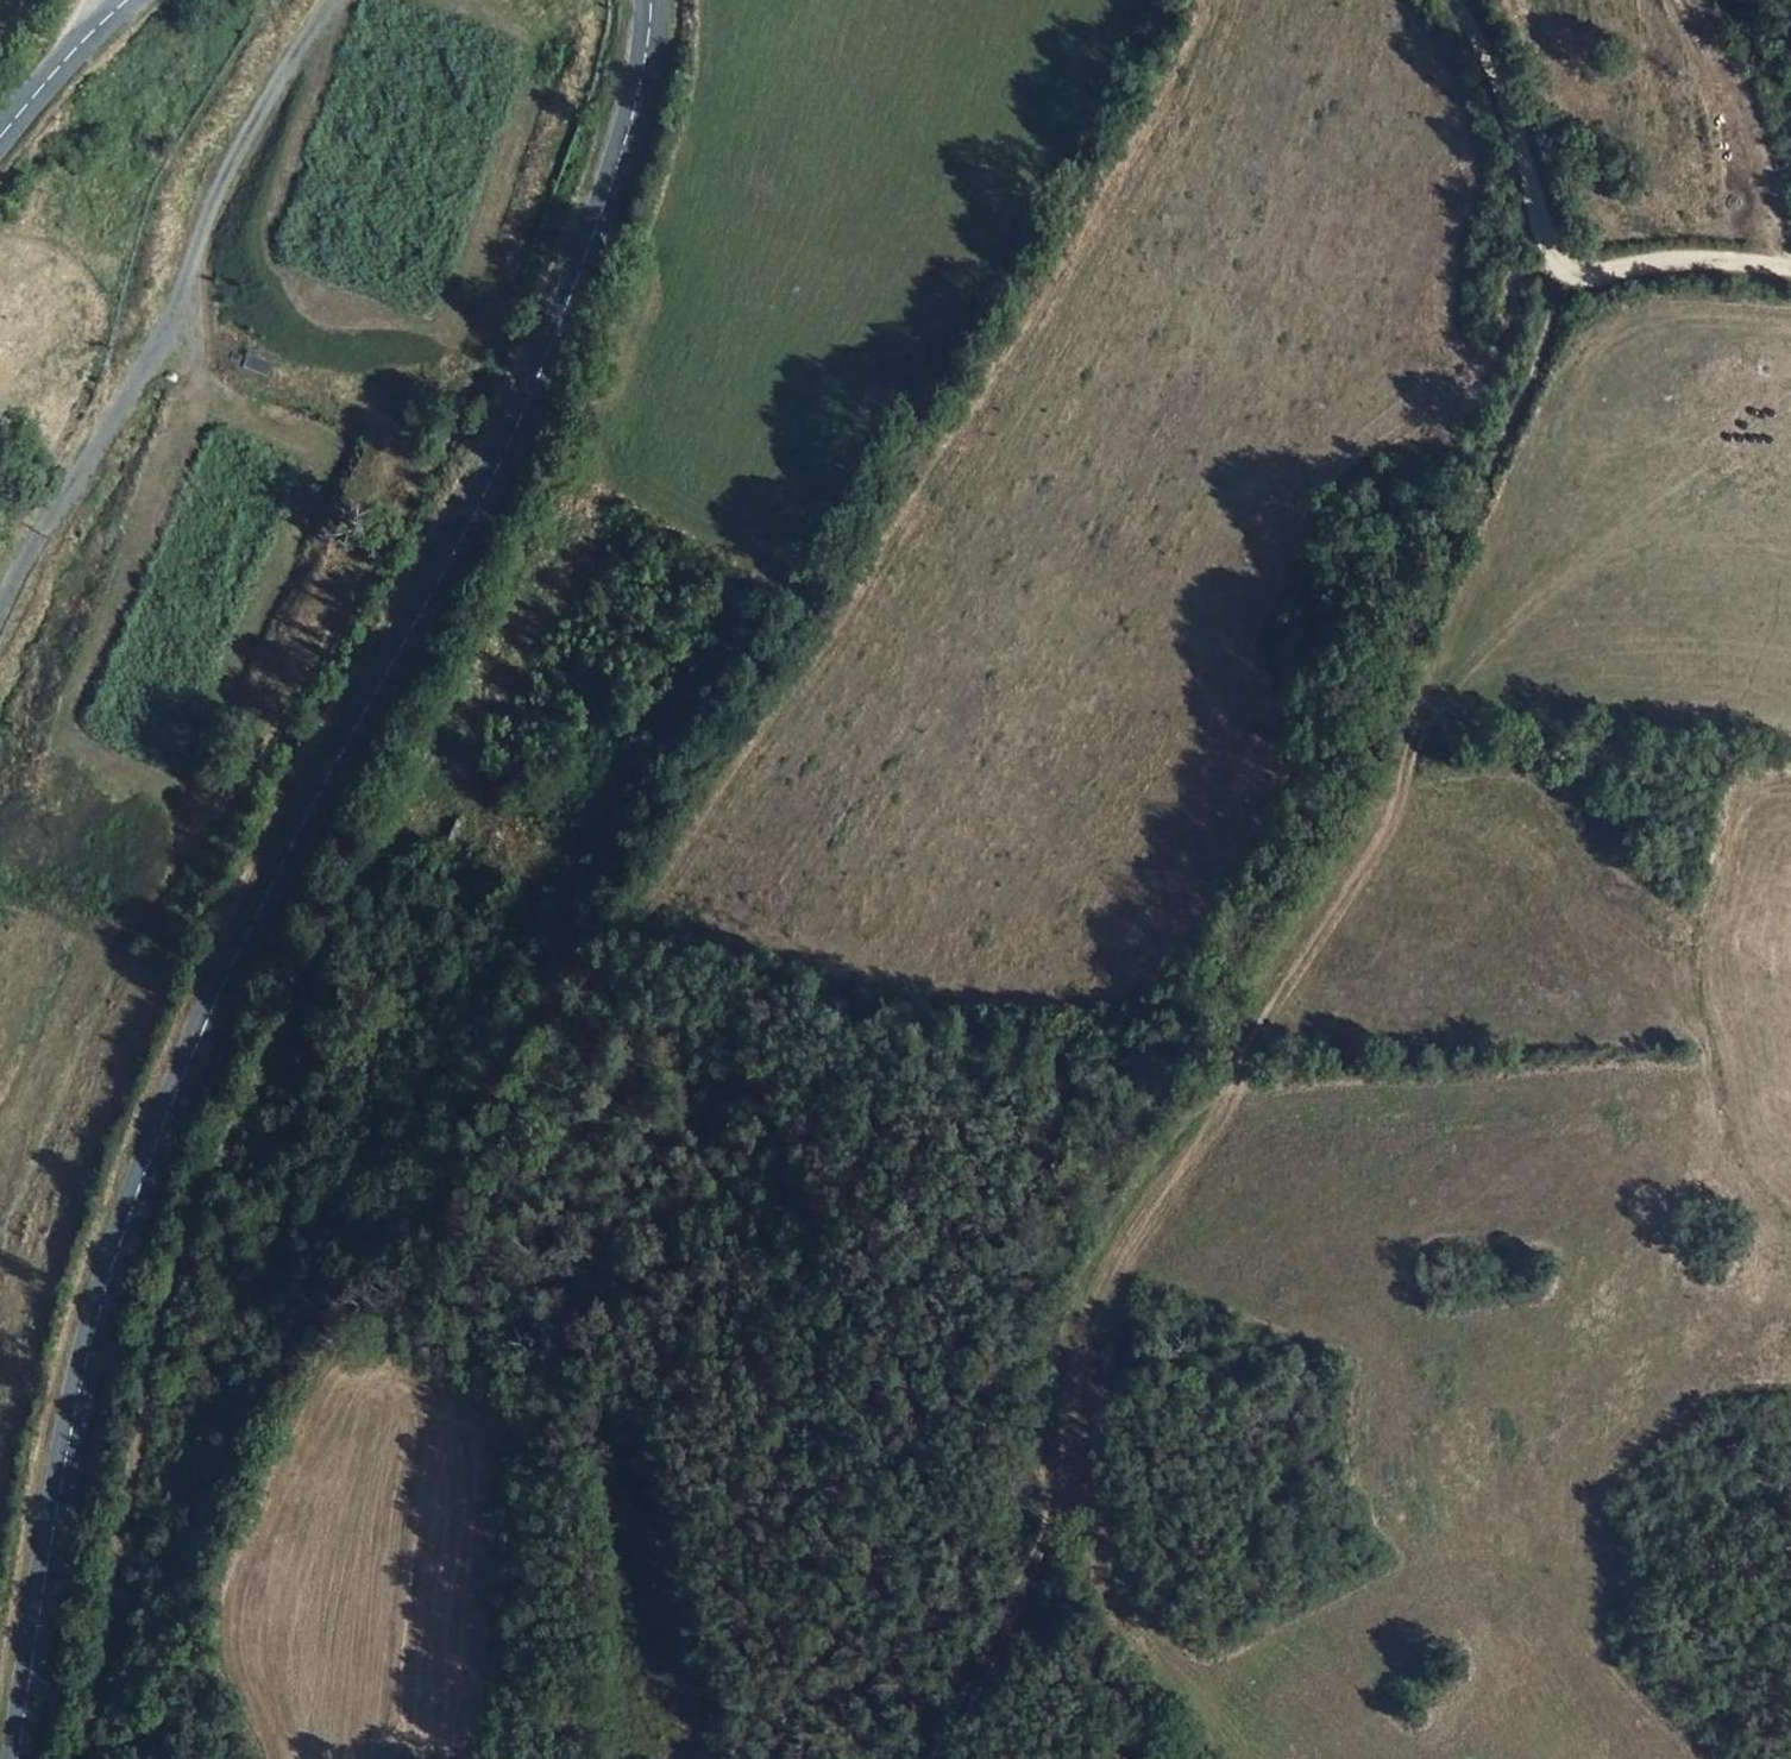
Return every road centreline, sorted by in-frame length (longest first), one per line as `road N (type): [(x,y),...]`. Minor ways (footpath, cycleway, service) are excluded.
road 1 (secondary): [(18,1758),(102,1297),(210,1009),(307,803),(512,441),(631,130),(653,0)]
road 2 (track): [(1790,273),(1763,266),(1563,272),(1520,130),(1450,0)]
road 3 (secondary): [(129,0),(0,136)]

